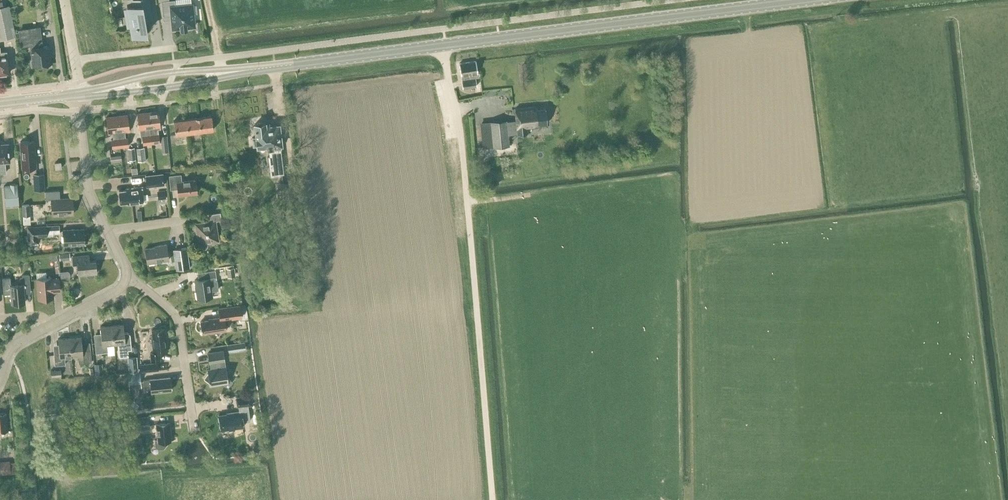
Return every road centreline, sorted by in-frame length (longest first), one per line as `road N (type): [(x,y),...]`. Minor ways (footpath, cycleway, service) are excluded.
road 1 (primary): [(277,65),(803,0)]
road 2 (primary): [(277,65),(174,72),(81,94)]
road 3 (primary): [(81,94),(167,88),(277,65)]
road 4 (residential): [(193,428),(177,324),(127,276)]
road 5 (residential): [(107,231),(89,193),(81,94)]

